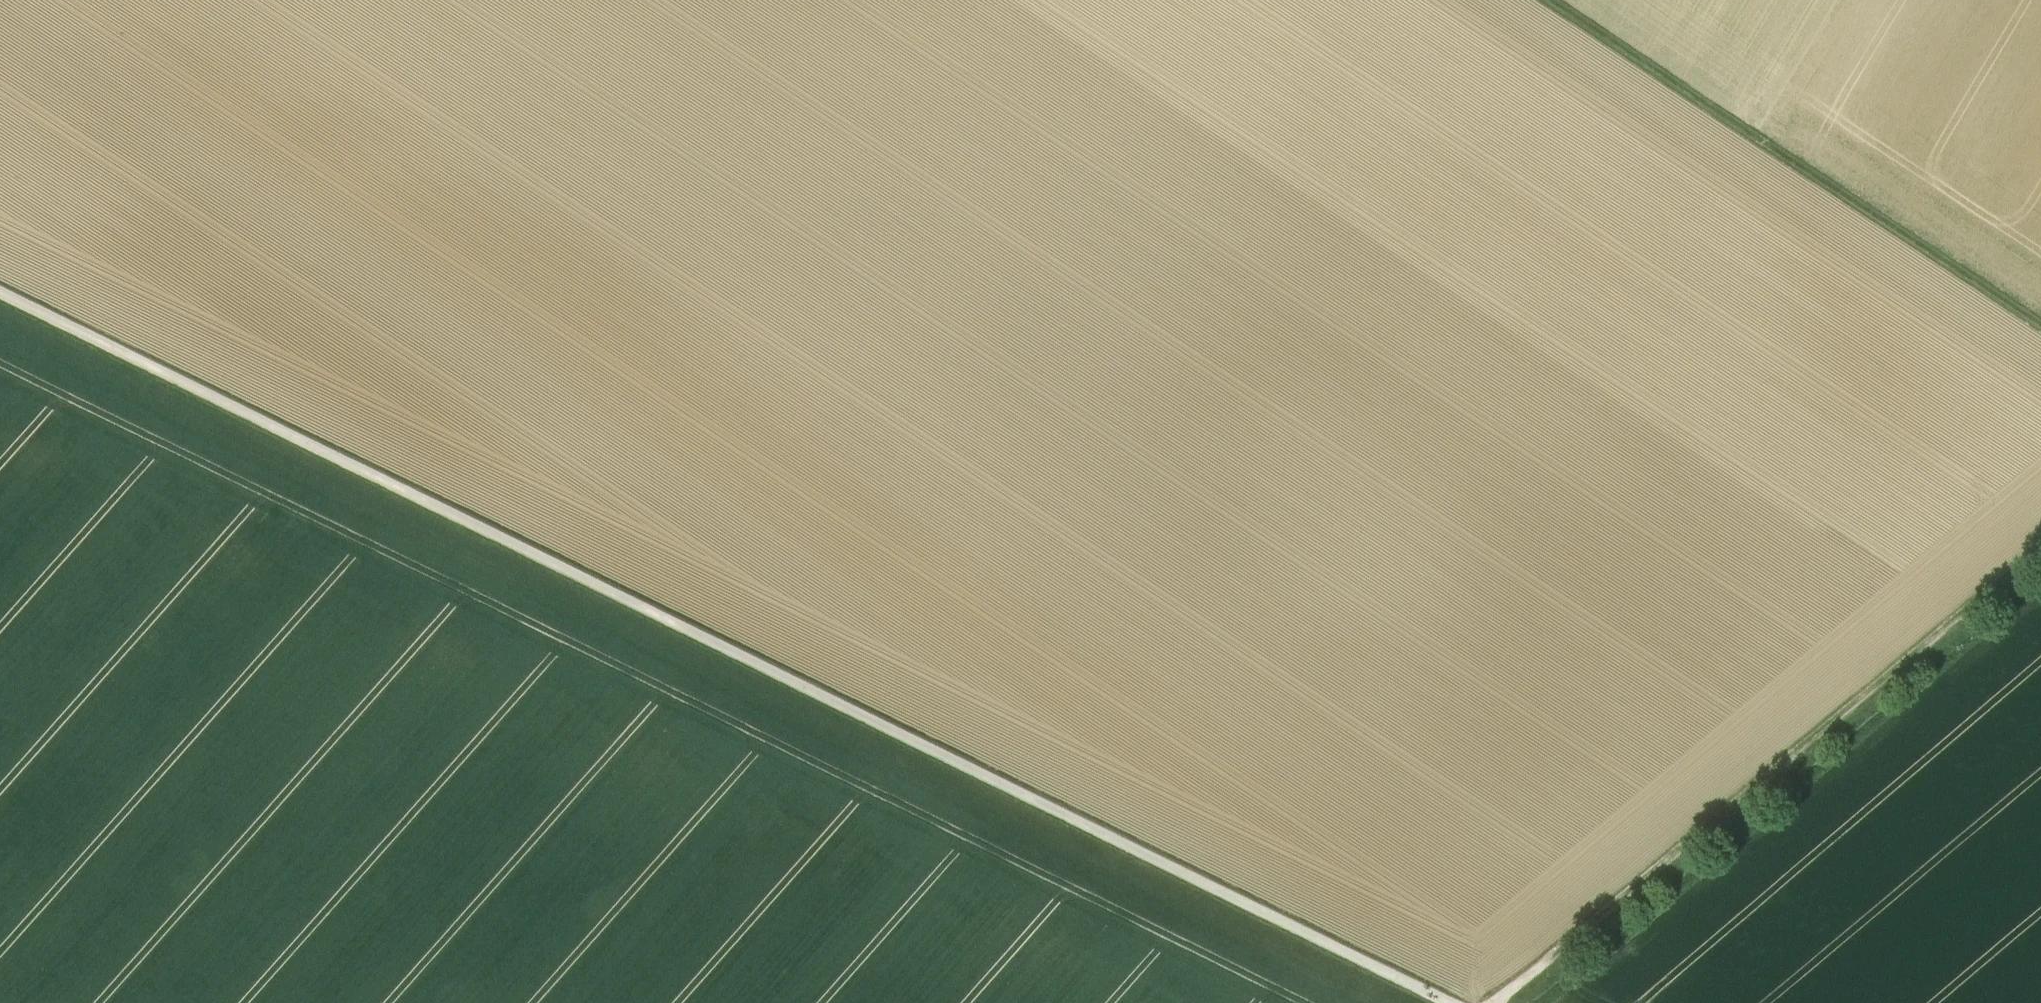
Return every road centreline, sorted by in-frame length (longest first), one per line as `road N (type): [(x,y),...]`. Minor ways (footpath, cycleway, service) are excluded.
road 1 (track): [(1453,1002),(0,289)]
road 2 (track): [(2040,549),(1495,1002)]
road 3 (track): [(1551,0),(2040,325)]

